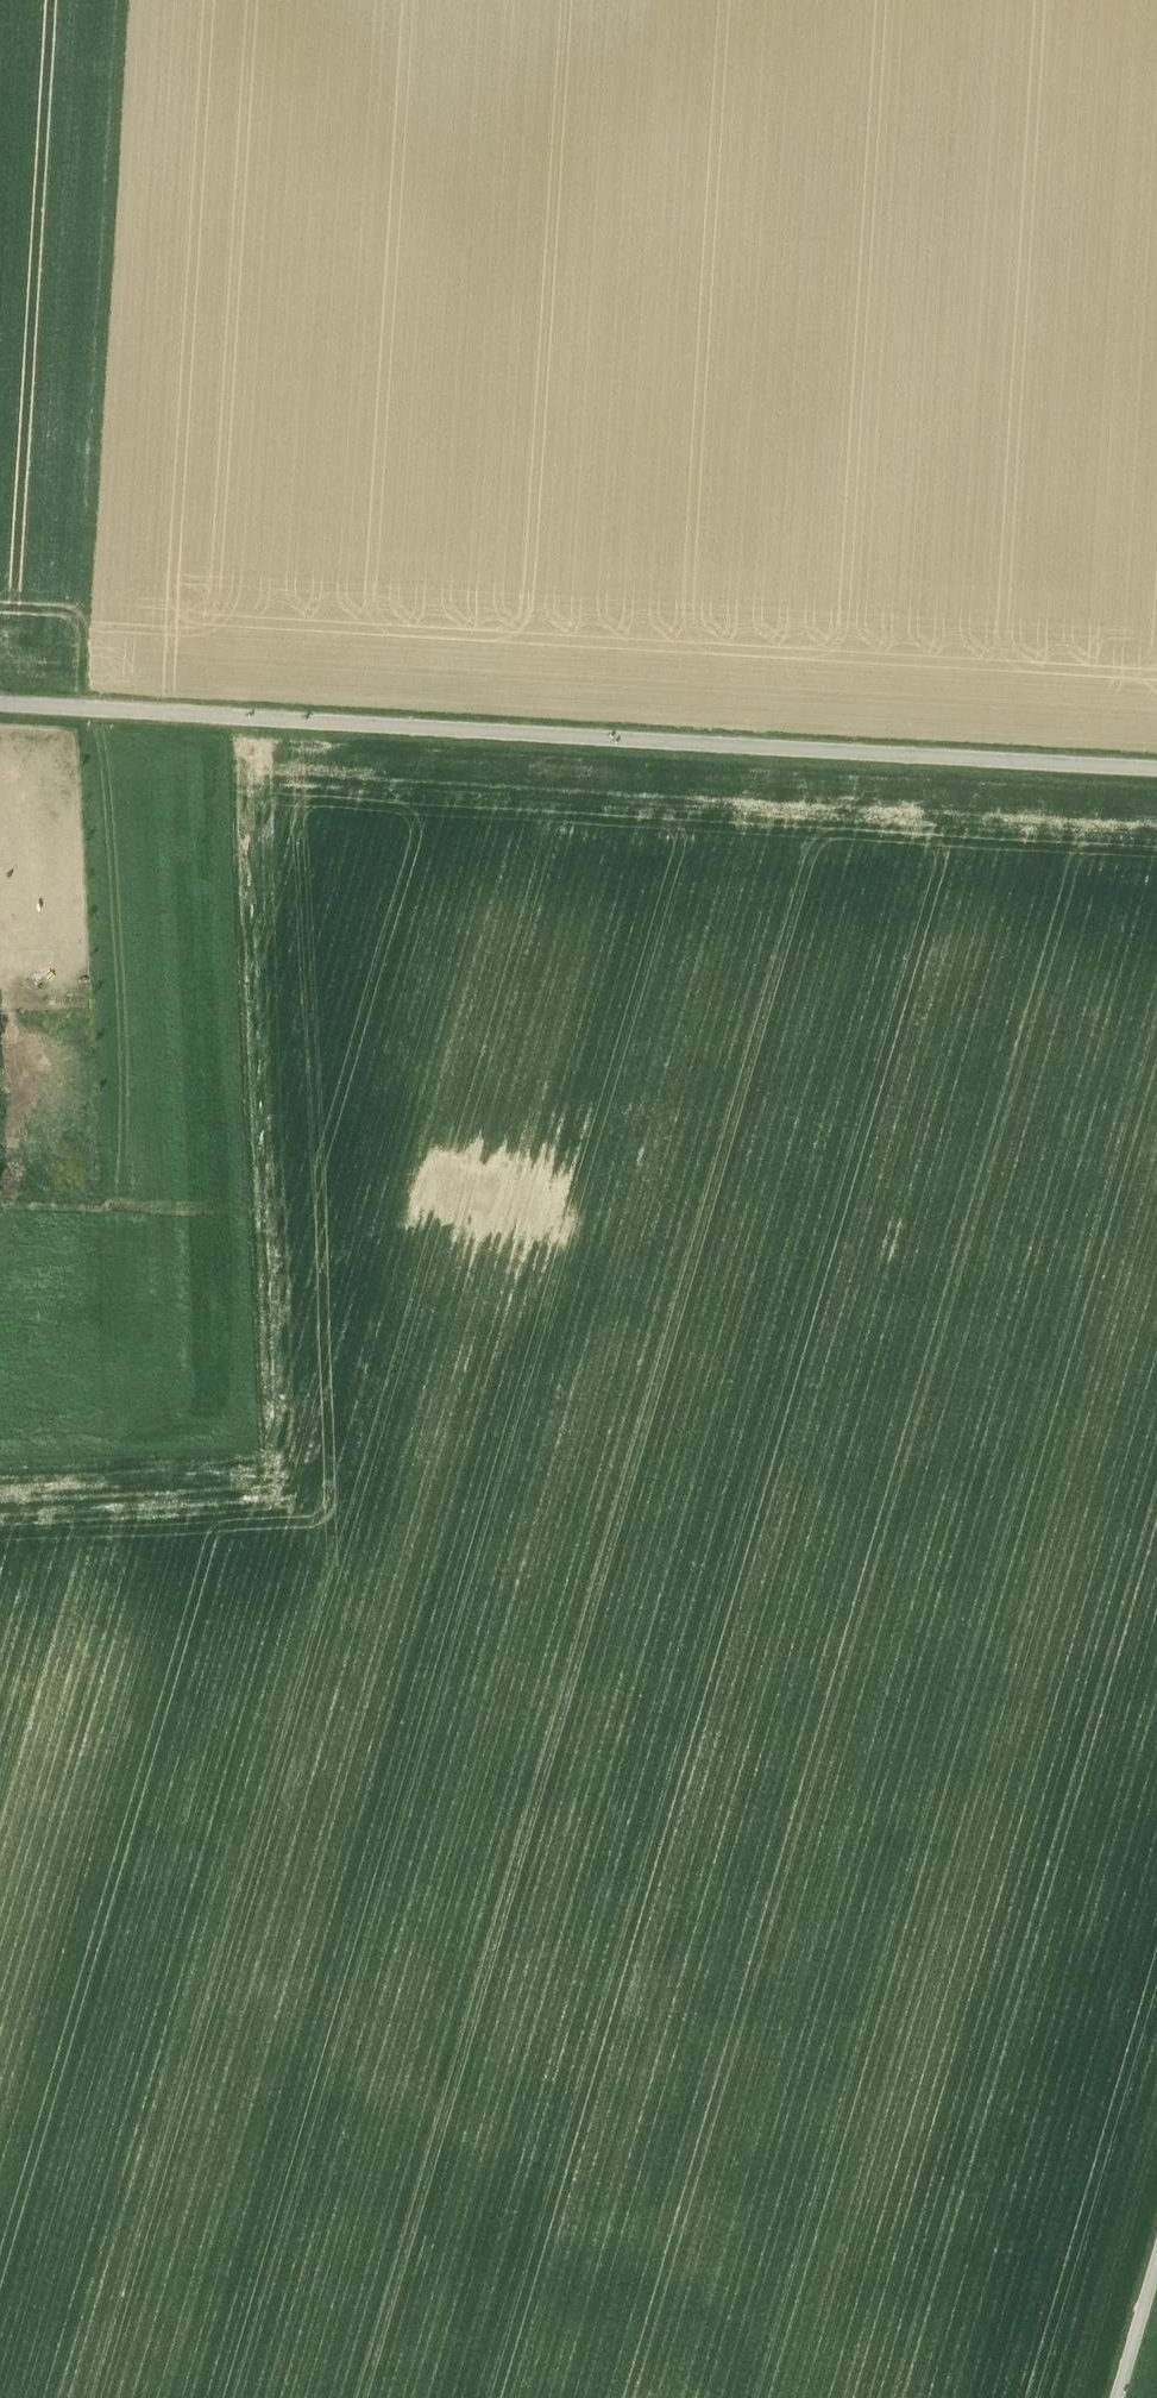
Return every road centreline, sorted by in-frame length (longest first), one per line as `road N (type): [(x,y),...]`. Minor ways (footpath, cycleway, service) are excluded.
road 1 (track): [(1156,767),(77,708)]
road 2 (track): [(1115,2397),(1156,2251)]

